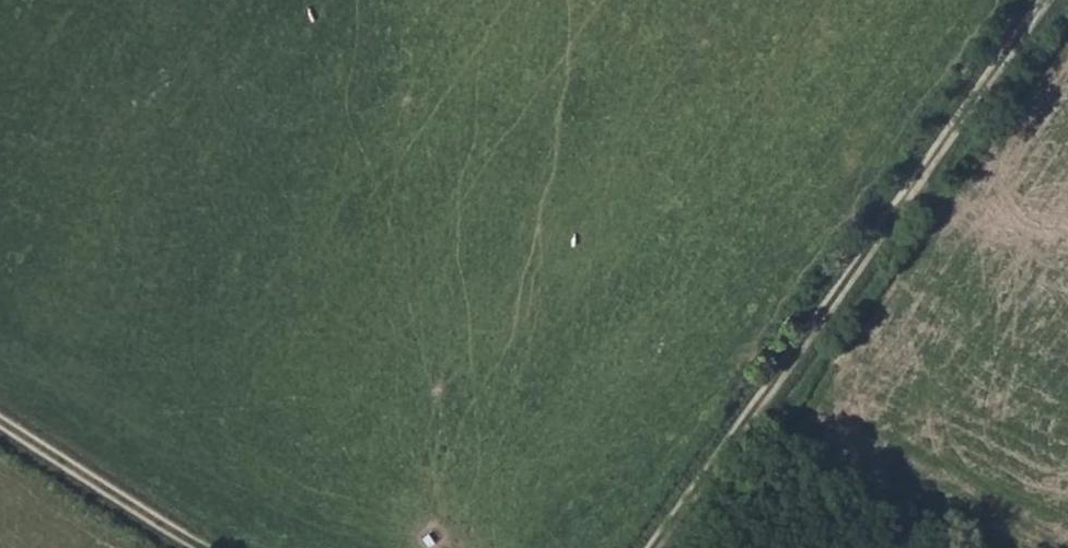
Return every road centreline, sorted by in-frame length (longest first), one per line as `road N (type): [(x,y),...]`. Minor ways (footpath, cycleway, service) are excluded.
road 1 (track): [(661,547),(1048,0)]
road 2 (track): [(194,547),(0,427)]

